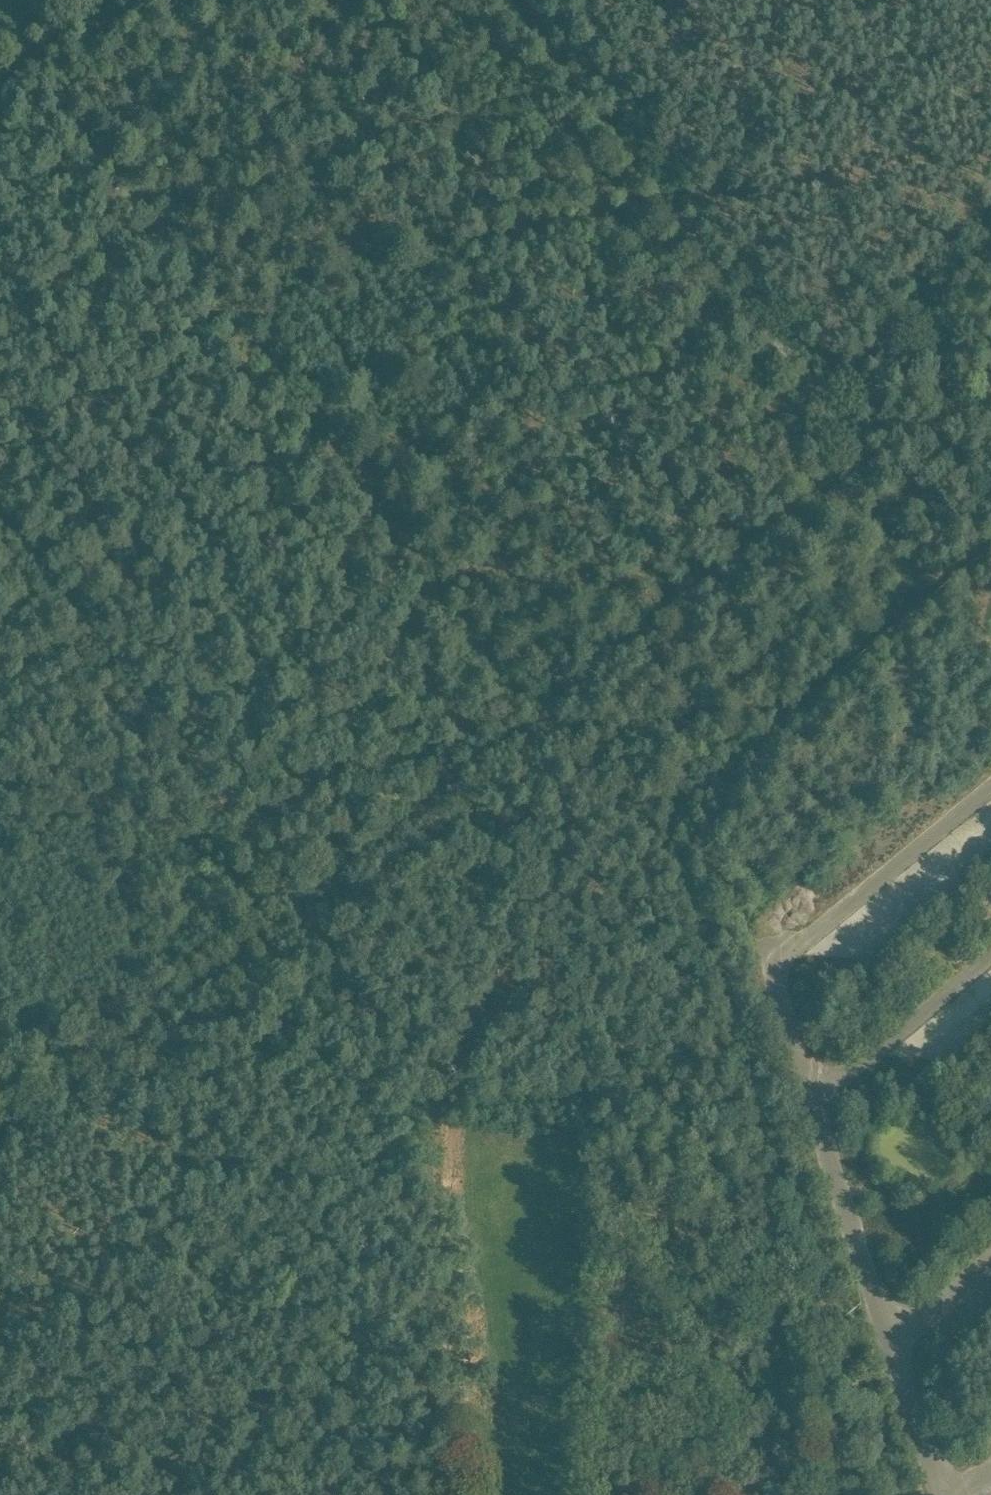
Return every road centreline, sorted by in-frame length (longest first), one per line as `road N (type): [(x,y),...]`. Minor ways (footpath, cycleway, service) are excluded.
road 1 (track): [(818,384),(869,452),(0,1167)]
road 2 (track): [(0,521),(302,923)]
road 3 (track): [(818,384),(514,0)]
road 4 (track): [(990,247),(818,384)]

